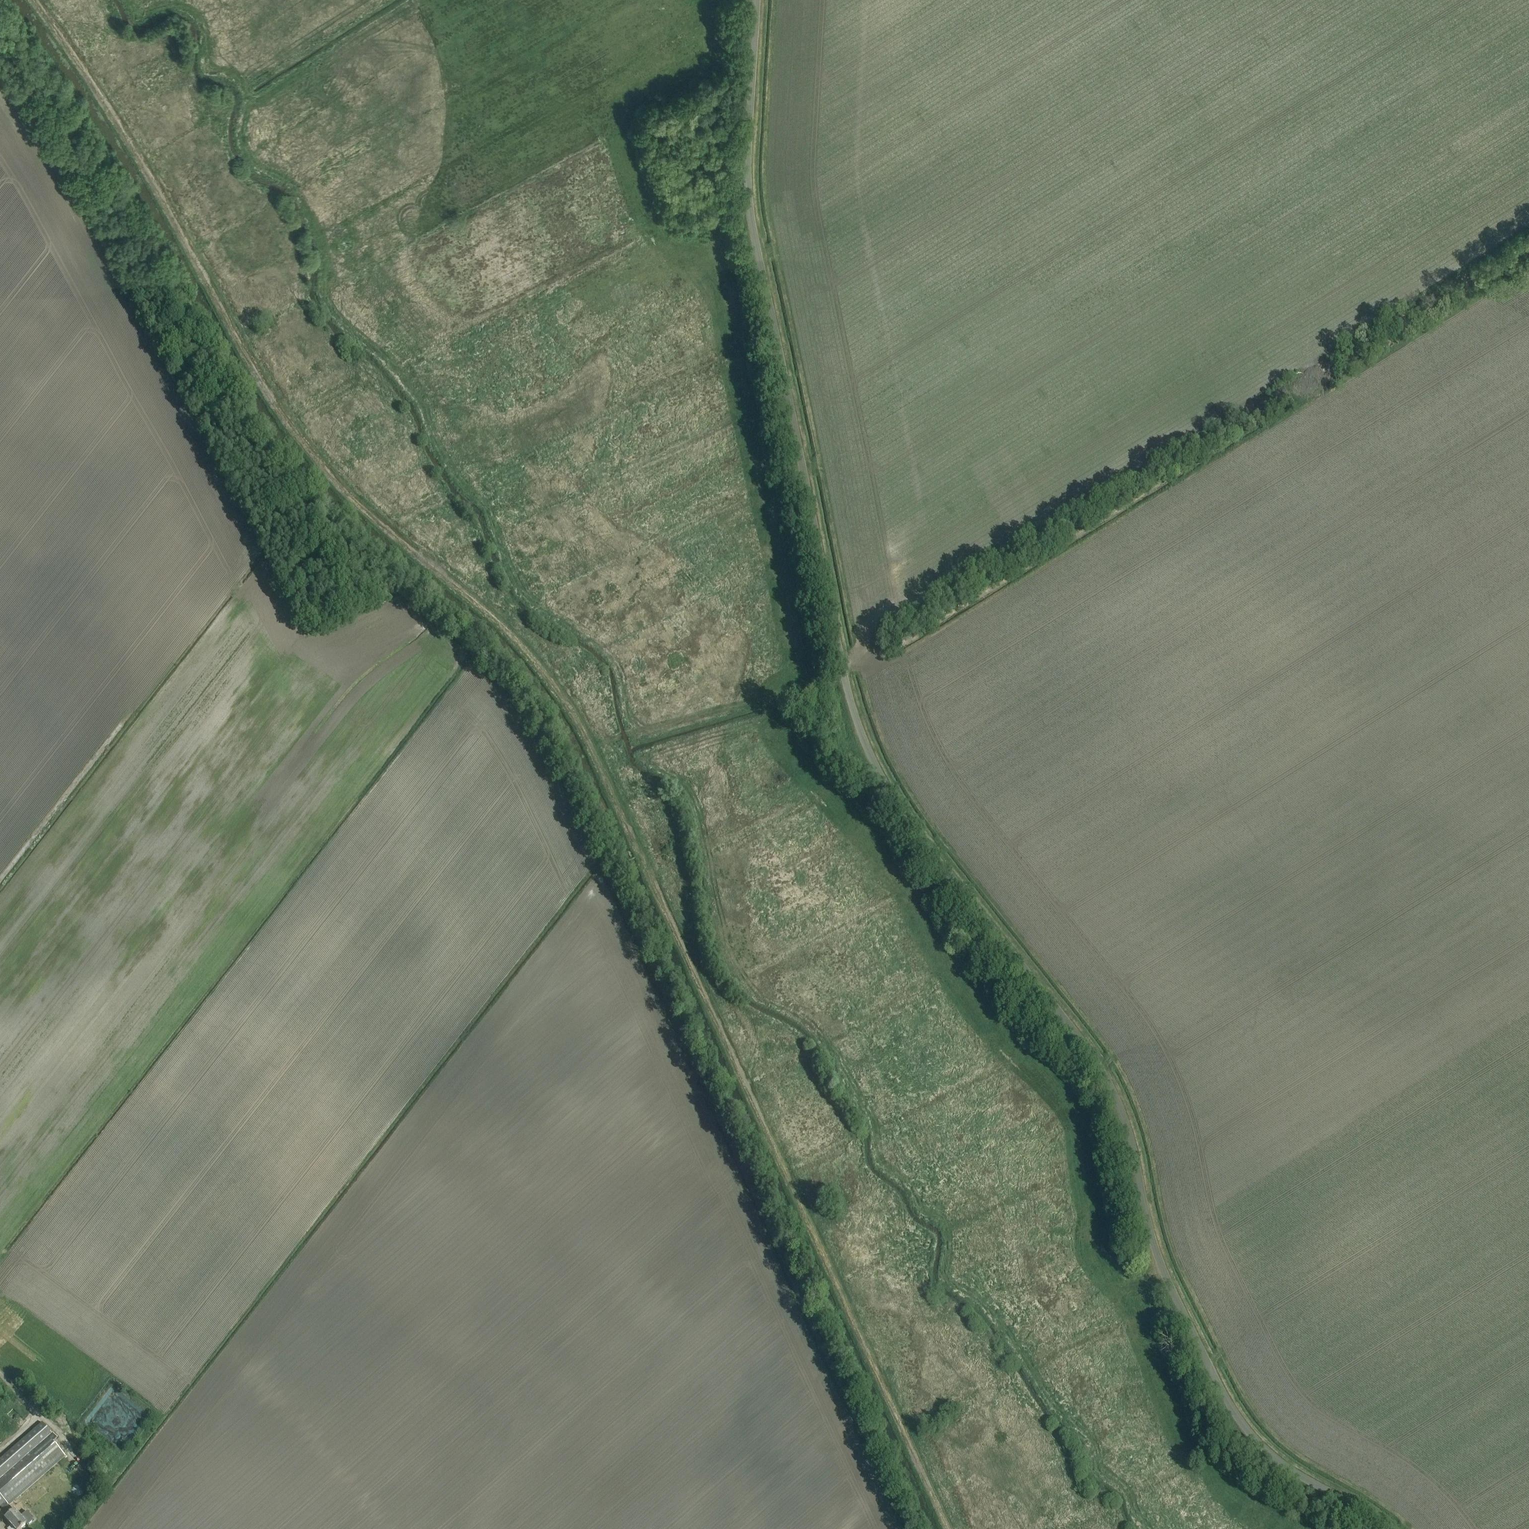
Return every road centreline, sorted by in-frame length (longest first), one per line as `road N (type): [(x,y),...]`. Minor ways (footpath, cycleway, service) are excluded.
road 1 (unclassified): [(1387,1528),(1280,1463),(1236,1417),(1167,1279),(1131,1140),(1099,1066),(915,829),(864,740),(750,214),(756,0)]
road 2 (track): [(1528,244),(1325,368)]

